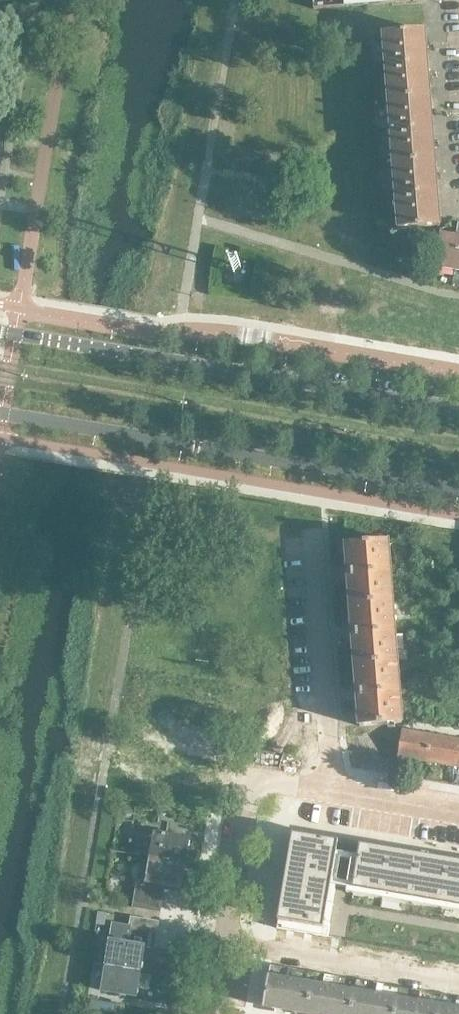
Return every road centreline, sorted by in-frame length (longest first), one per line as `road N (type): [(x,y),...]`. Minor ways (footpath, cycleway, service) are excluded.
road 1 (tertiary): [(458,410),(0,333)]
road 2 (tertiary): [(0,415),(458,491)]
road 3 (residential): [(333,793),(313,530)]
road 4 (residential): [(458,980),(223,942)]
road 5 (residential): [(223,942),(249,798)]
road 6 (residential): [(458,814),(333,793)]

